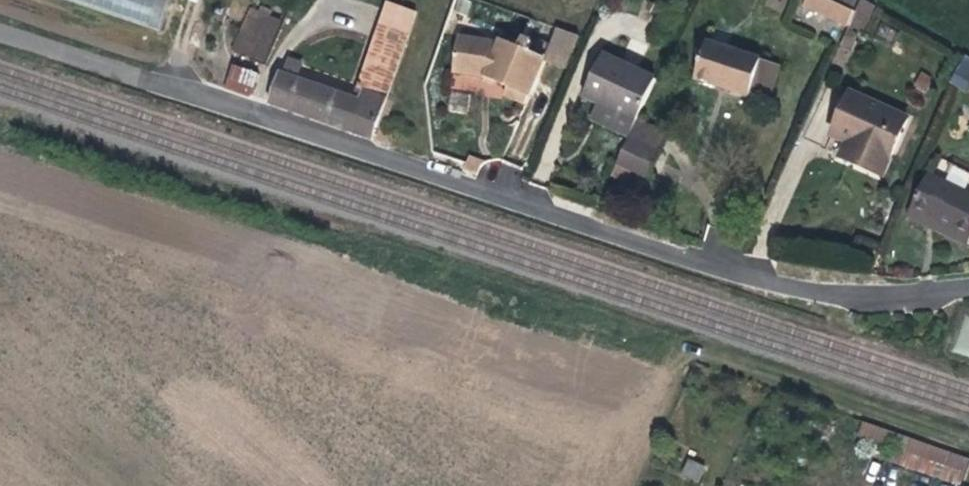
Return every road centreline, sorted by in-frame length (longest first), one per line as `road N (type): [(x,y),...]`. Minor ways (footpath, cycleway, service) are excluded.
road 1 (residential): [(0,33),(756,281),(865,298),(968,288)]
road 2 (track): [(968,448),(704,359)]

